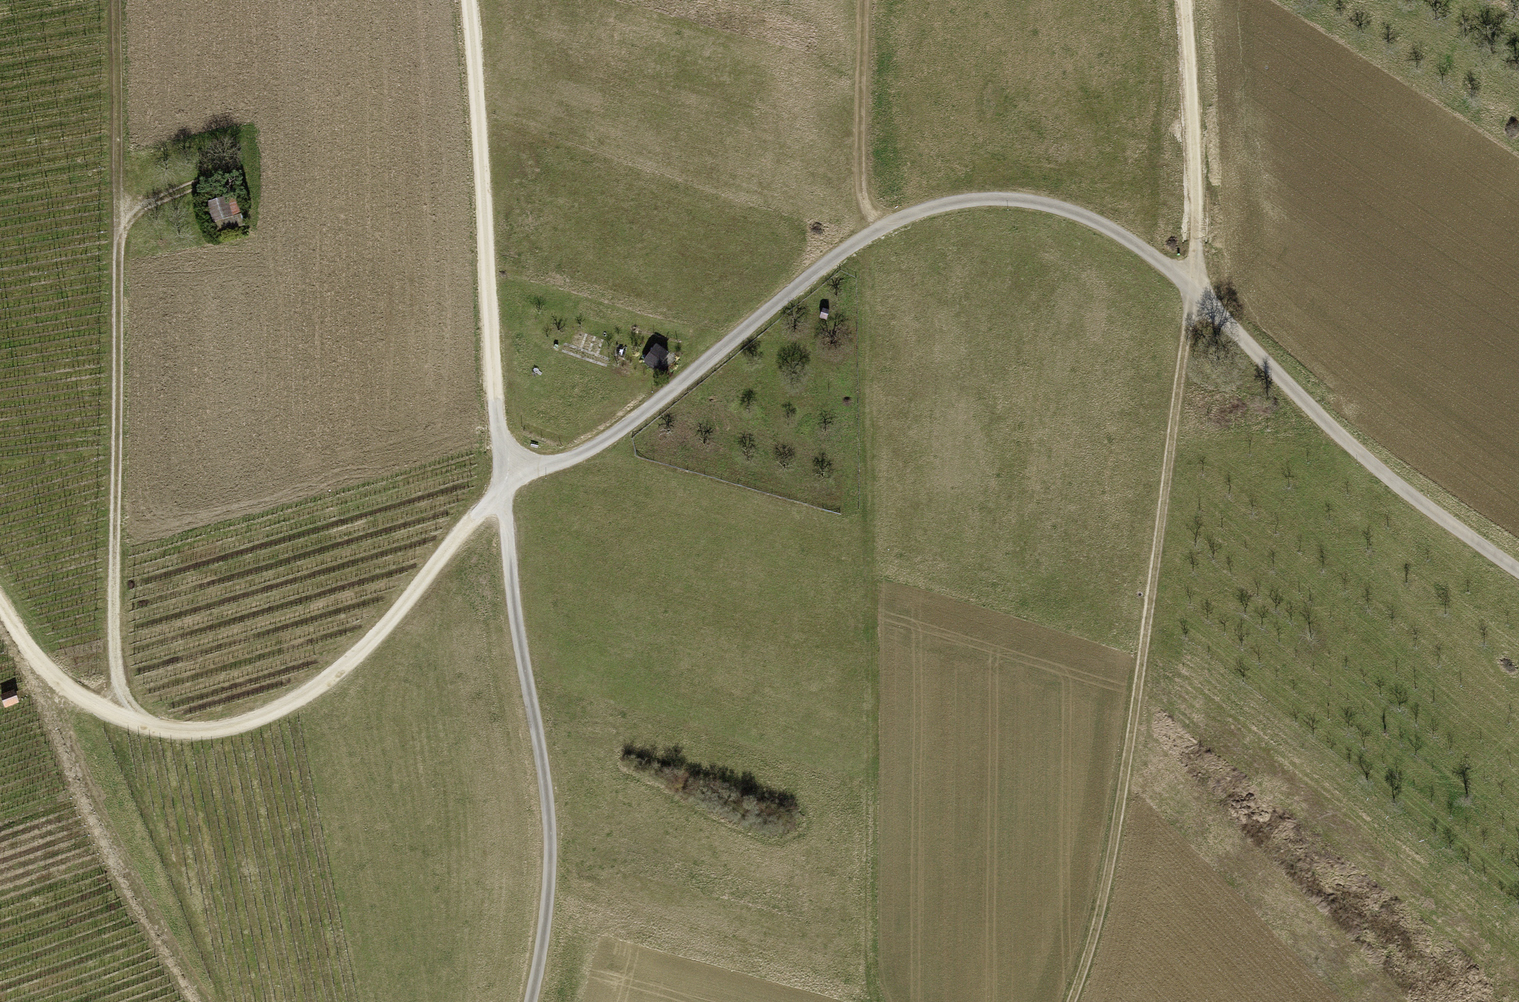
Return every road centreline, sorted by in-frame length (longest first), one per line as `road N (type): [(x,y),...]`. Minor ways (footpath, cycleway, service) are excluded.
road 1 (track): [(1194,293),(1141,247),(1078,214),(1019,200),(963,200),(893,220),(594,447),(503,487),(368,644),(318,686),(228,728),(181,732),(78,697),(37,659),(0,605)]
road 2 (track): [(467,0),(503,487),(551,822),(529,1001)]
road 3 (track): [(116,0),(113,624),(122,689),(147,724)]
road 4 (track): [(1194,293),(1138,700),(1087,977),(1075,1001)]
road 5 (track): [(1518,571),(1351,447),(1194,293)]
road 6 (track): [(882,1001),(876,587)]
road 7 (track): [(1185,0),(1194,293)]
road 8 (track): [(893,220),(864,200),(859,176),(865,0)]

